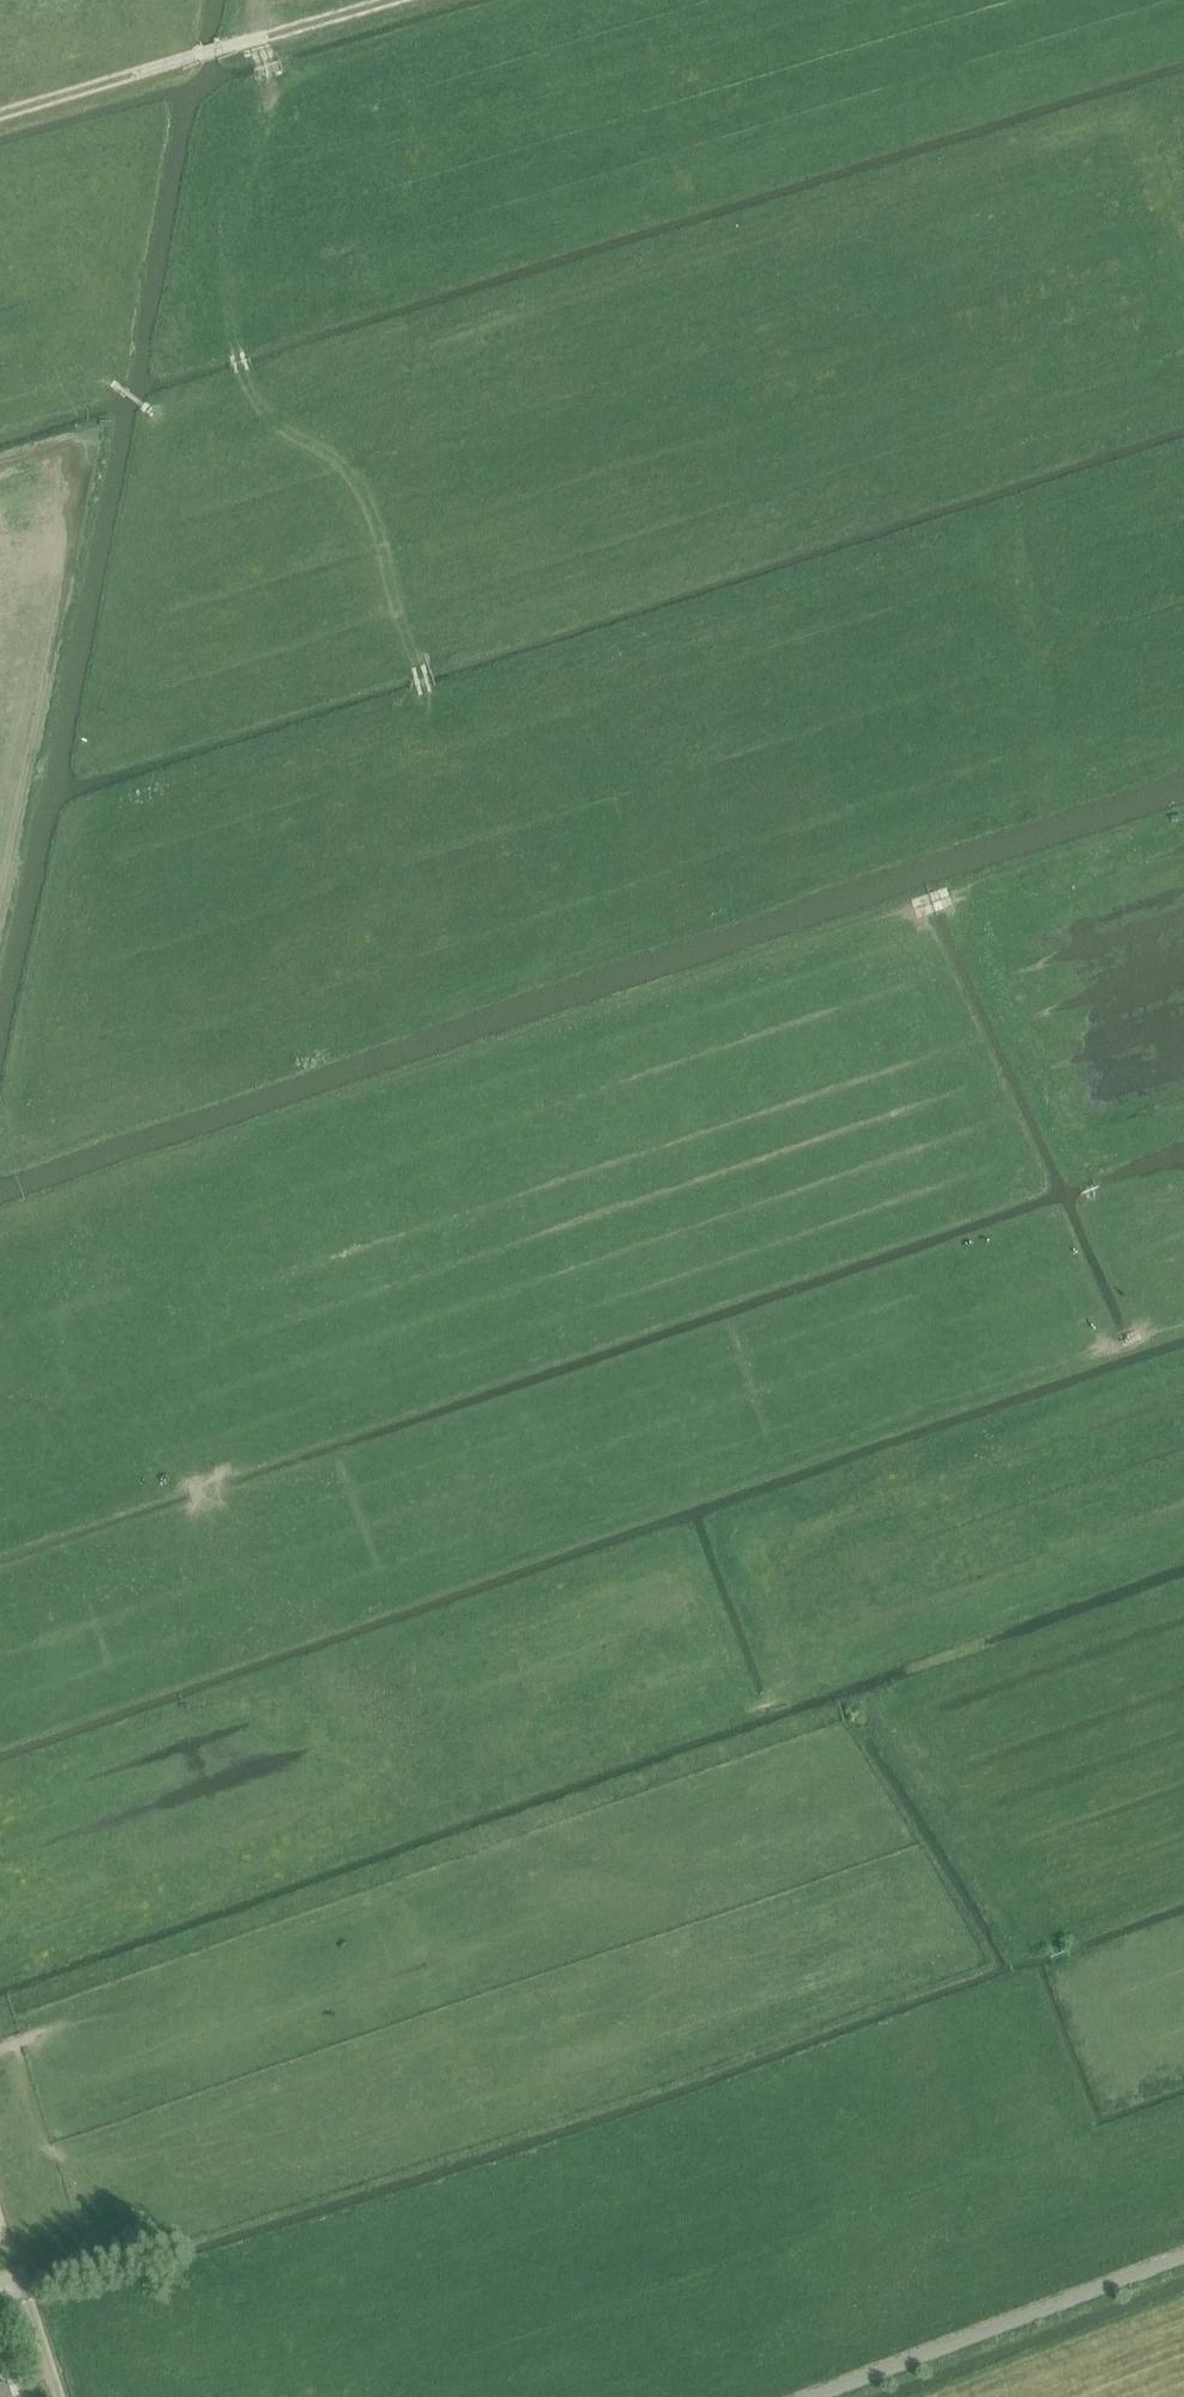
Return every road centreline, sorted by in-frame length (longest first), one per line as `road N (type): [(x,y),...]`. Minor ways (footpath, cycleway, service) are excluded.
road 1 (track): [(417,0),(0,117)]
road 2 (unclassified): [(1183,2259),(820,2396)]

